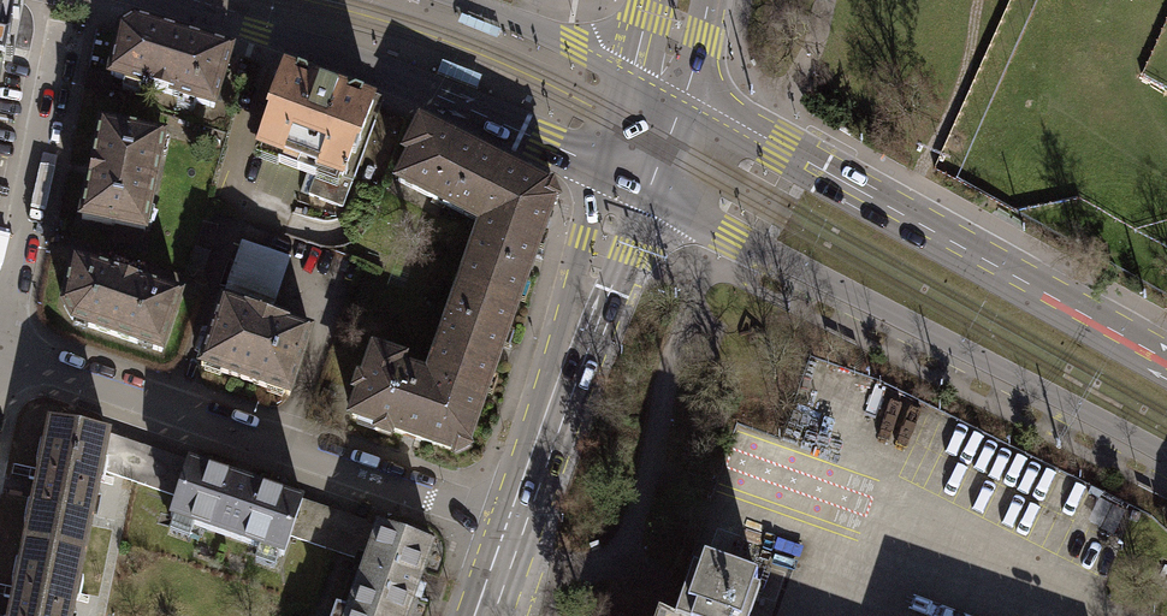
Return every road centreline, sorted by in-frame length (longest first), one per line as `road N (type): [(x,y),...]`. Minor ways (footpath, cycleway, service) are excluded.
road 1 (tertiary): [(629,178),(1166,455)]
road 2 (tertiary): [(1166,363),(660,87)]
road 3 (residential): [(0,349),(510,525)]
road 4 (tertiary): [(181,0),(390,73),(629,178)]
road 5 (tertiary): [(510,525),(629,178)]
road 6 (residential): [(0,315),(59,33)]
road 7 (tertiary): [(660,87),(461,0)]

